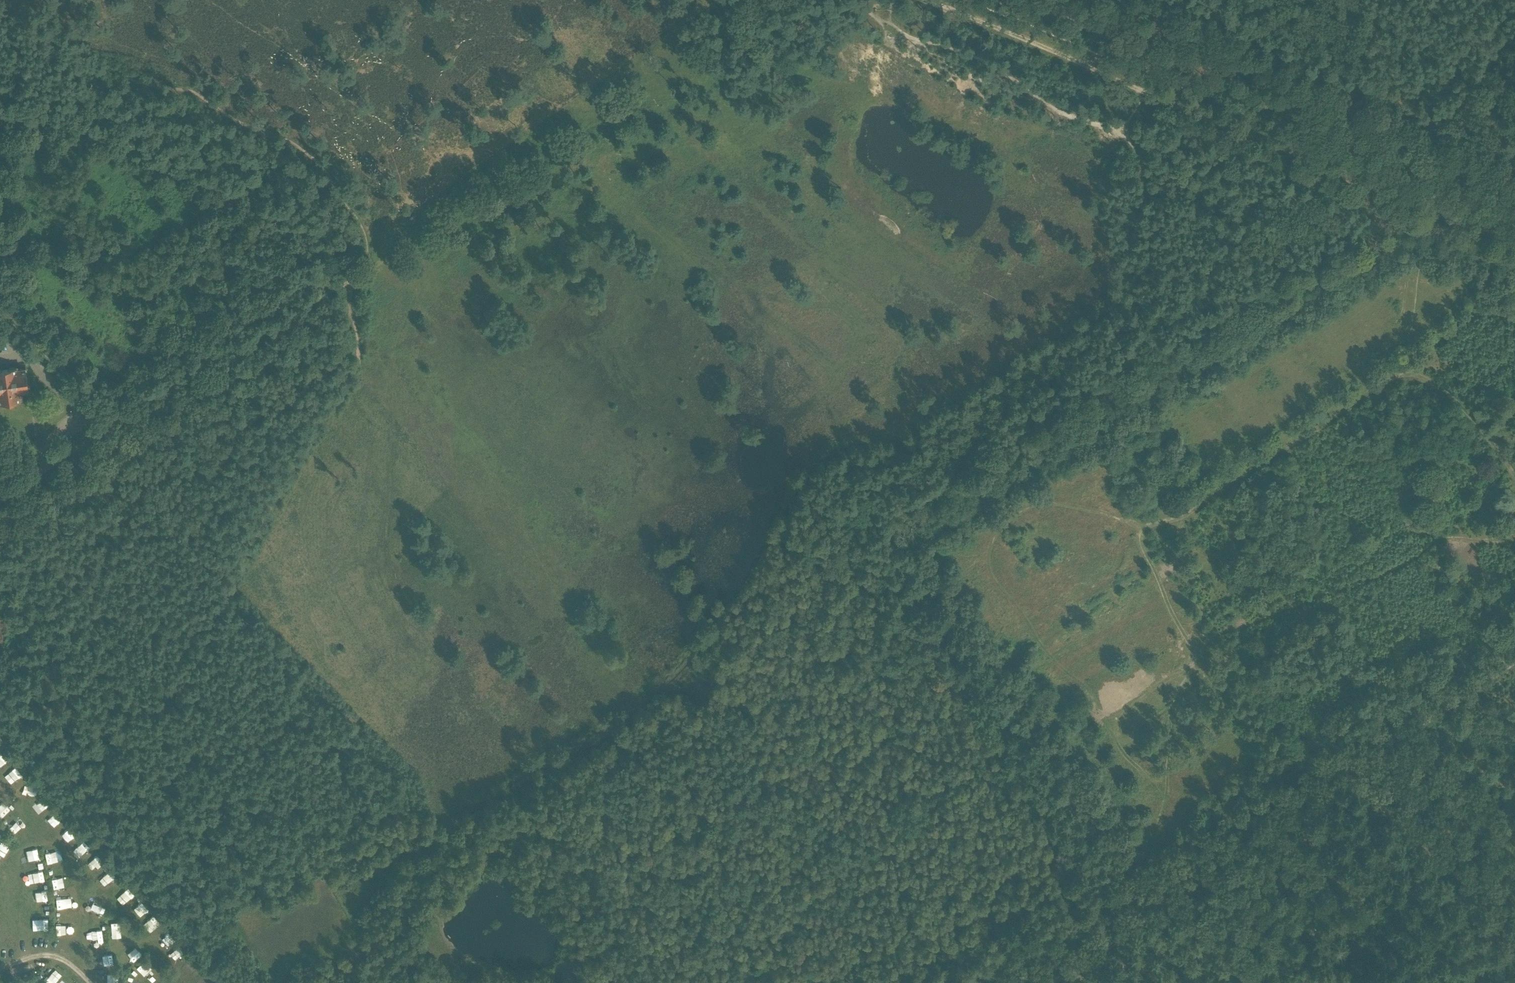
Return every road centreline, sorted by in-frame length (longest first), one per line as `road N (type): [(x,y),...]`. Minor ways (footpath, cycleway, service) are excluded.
road 1 (track): [(1514,658),(1076,969)]
road 2 (track): [(1150,86),(1434,202)]
road 3 (track): [(118,422),(342,284)]
road 4 (track): [(961,982),(1134,872),(1169,897)]
road 5 (track): [(1514,922),(1348,772)]
road 6 (track): [(944,0),(1150,86)]
road 7 (track): [(1364,0),(1442,176),(1434,202)]
road 8 (unclassified): [(0,496),(118,422)]
road 9 (track): [(1259,982),(1169,897)]
road 10 (track): [(1514,801),(1425,718)]

